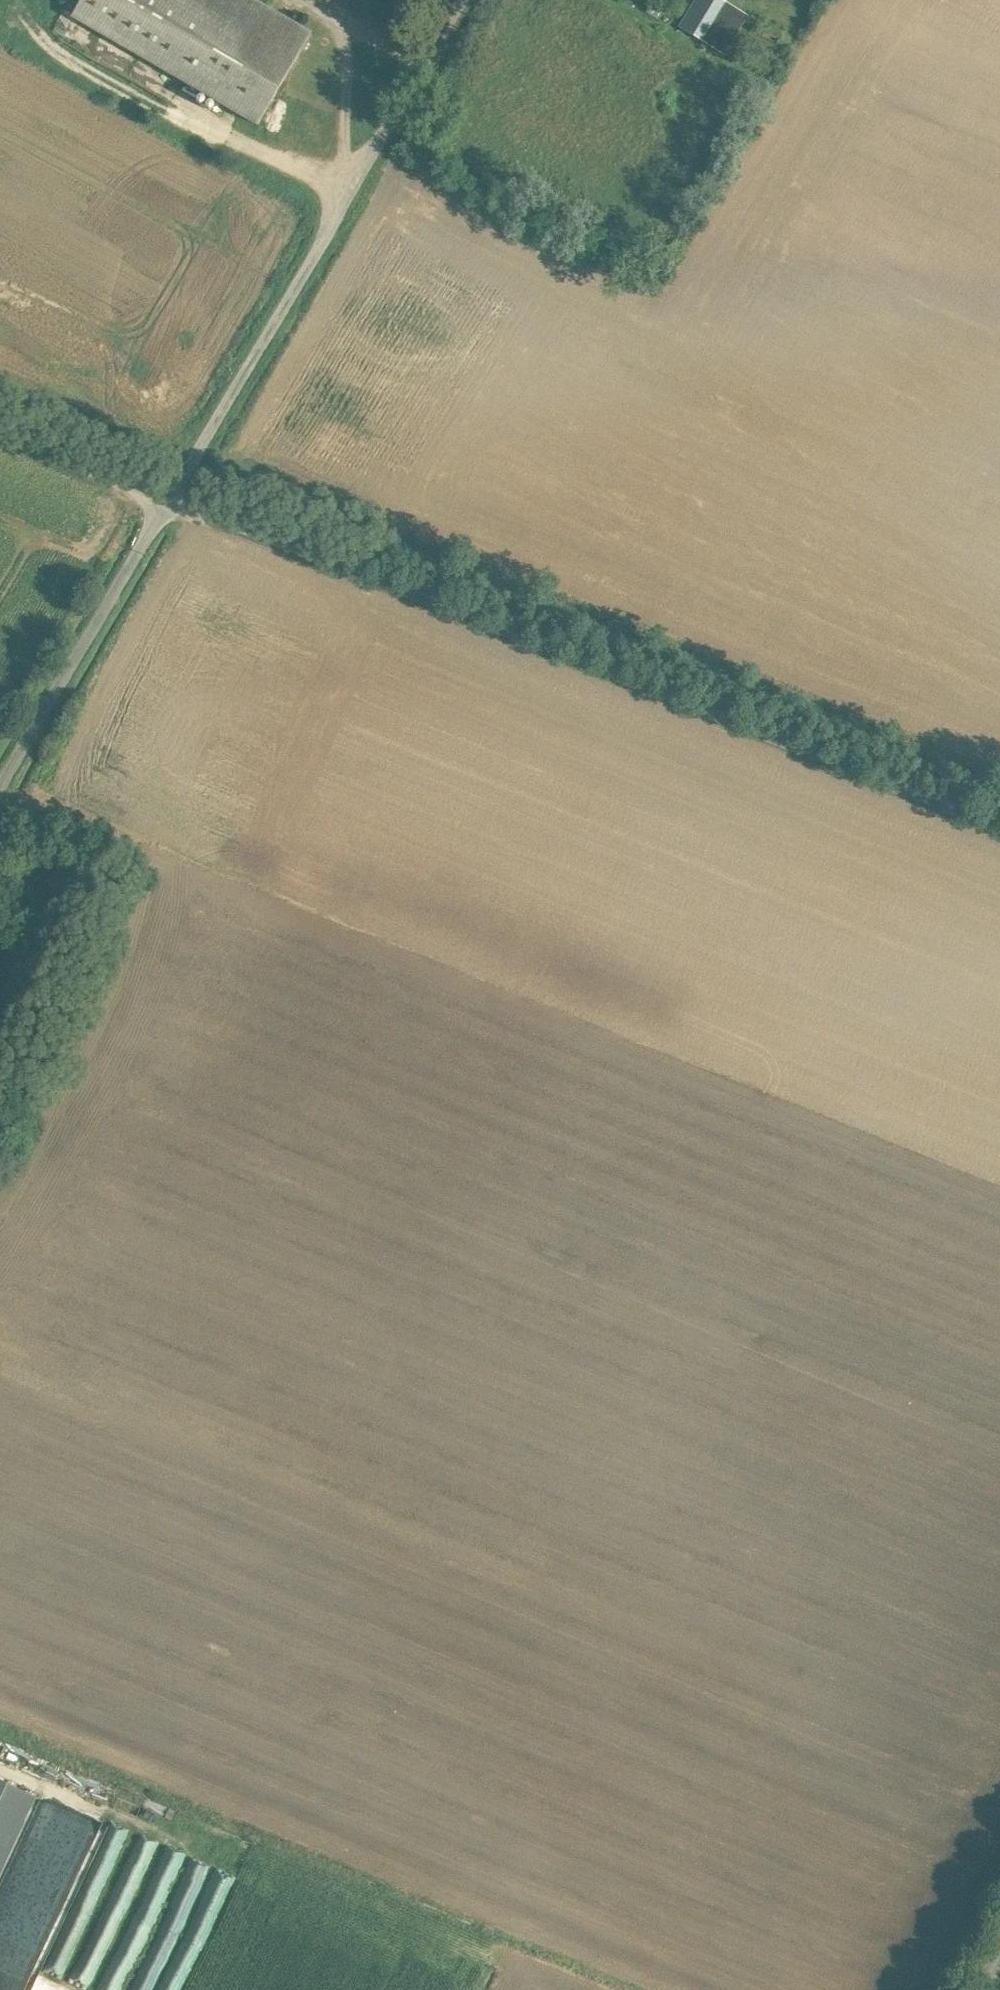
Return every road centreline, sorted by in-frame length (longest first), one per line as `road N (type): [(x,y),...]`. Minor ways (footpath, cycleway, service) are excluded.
road 1 (unclassified): [(999,832),(174,495)]
road 2 (unclassified): [(174,495),(465,0)]
road 3 (unclassified): [(0,792),(174,495)]
road 4 (unclassified): [(174,495),(0,430)]

